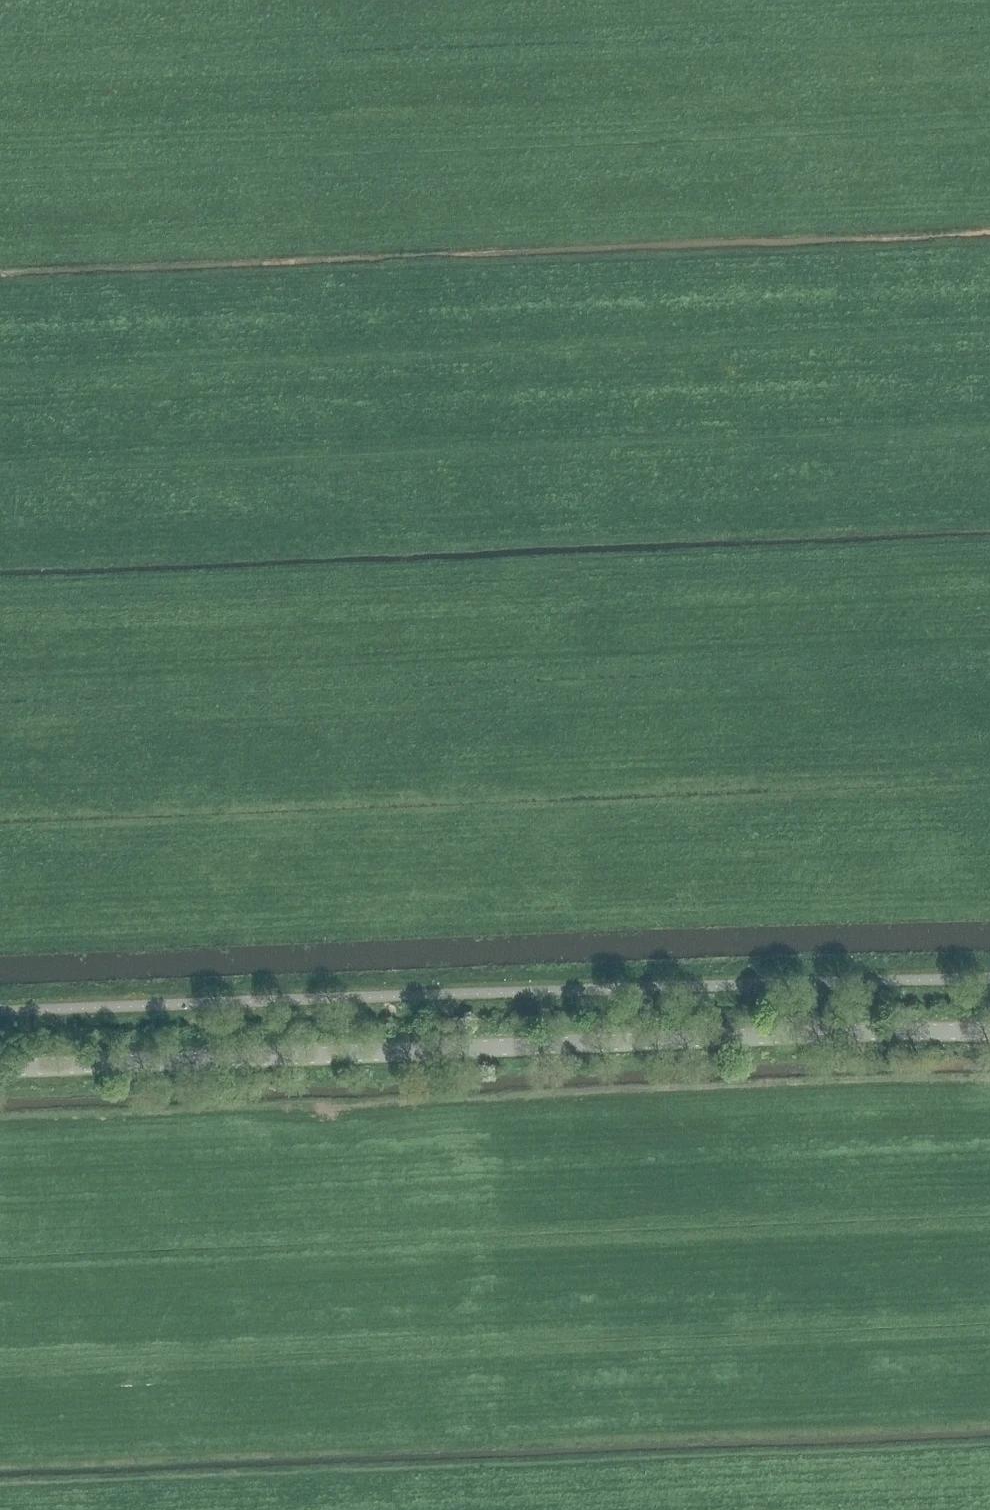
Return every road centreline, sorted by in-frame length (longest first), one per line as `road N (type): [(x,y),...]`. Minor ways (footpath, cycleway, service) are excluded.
road 1 (secondary): [(989,1032),(0,1068)]

